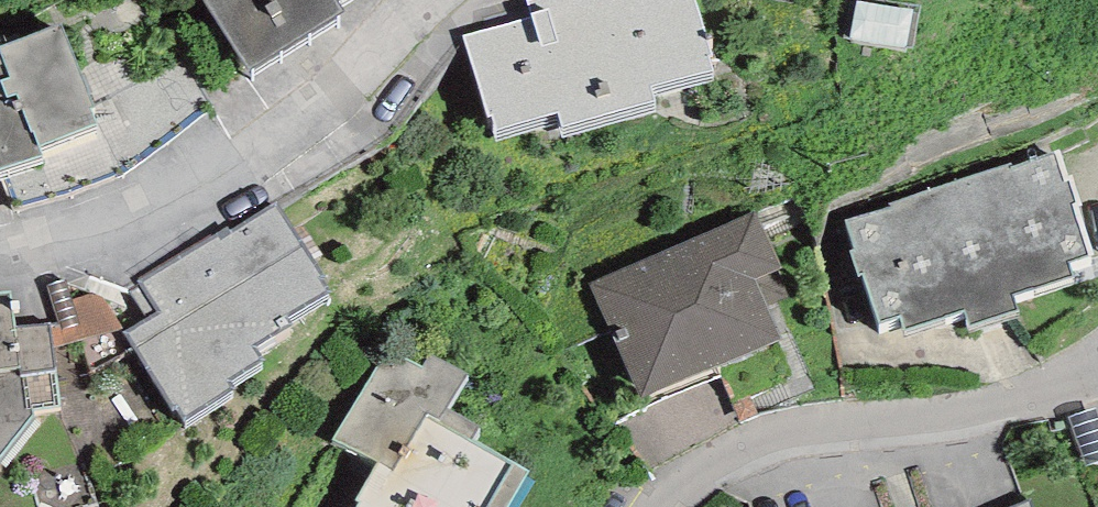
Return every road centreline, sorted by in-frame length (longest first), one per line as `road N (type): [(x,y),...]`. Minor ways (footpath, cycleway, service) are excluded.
road 1 (residential): [(0,267),(65,260),(274,154),(457,0)]
road 2 (residential): [(659,506),(780,430),(960,421),(1097,380)]

